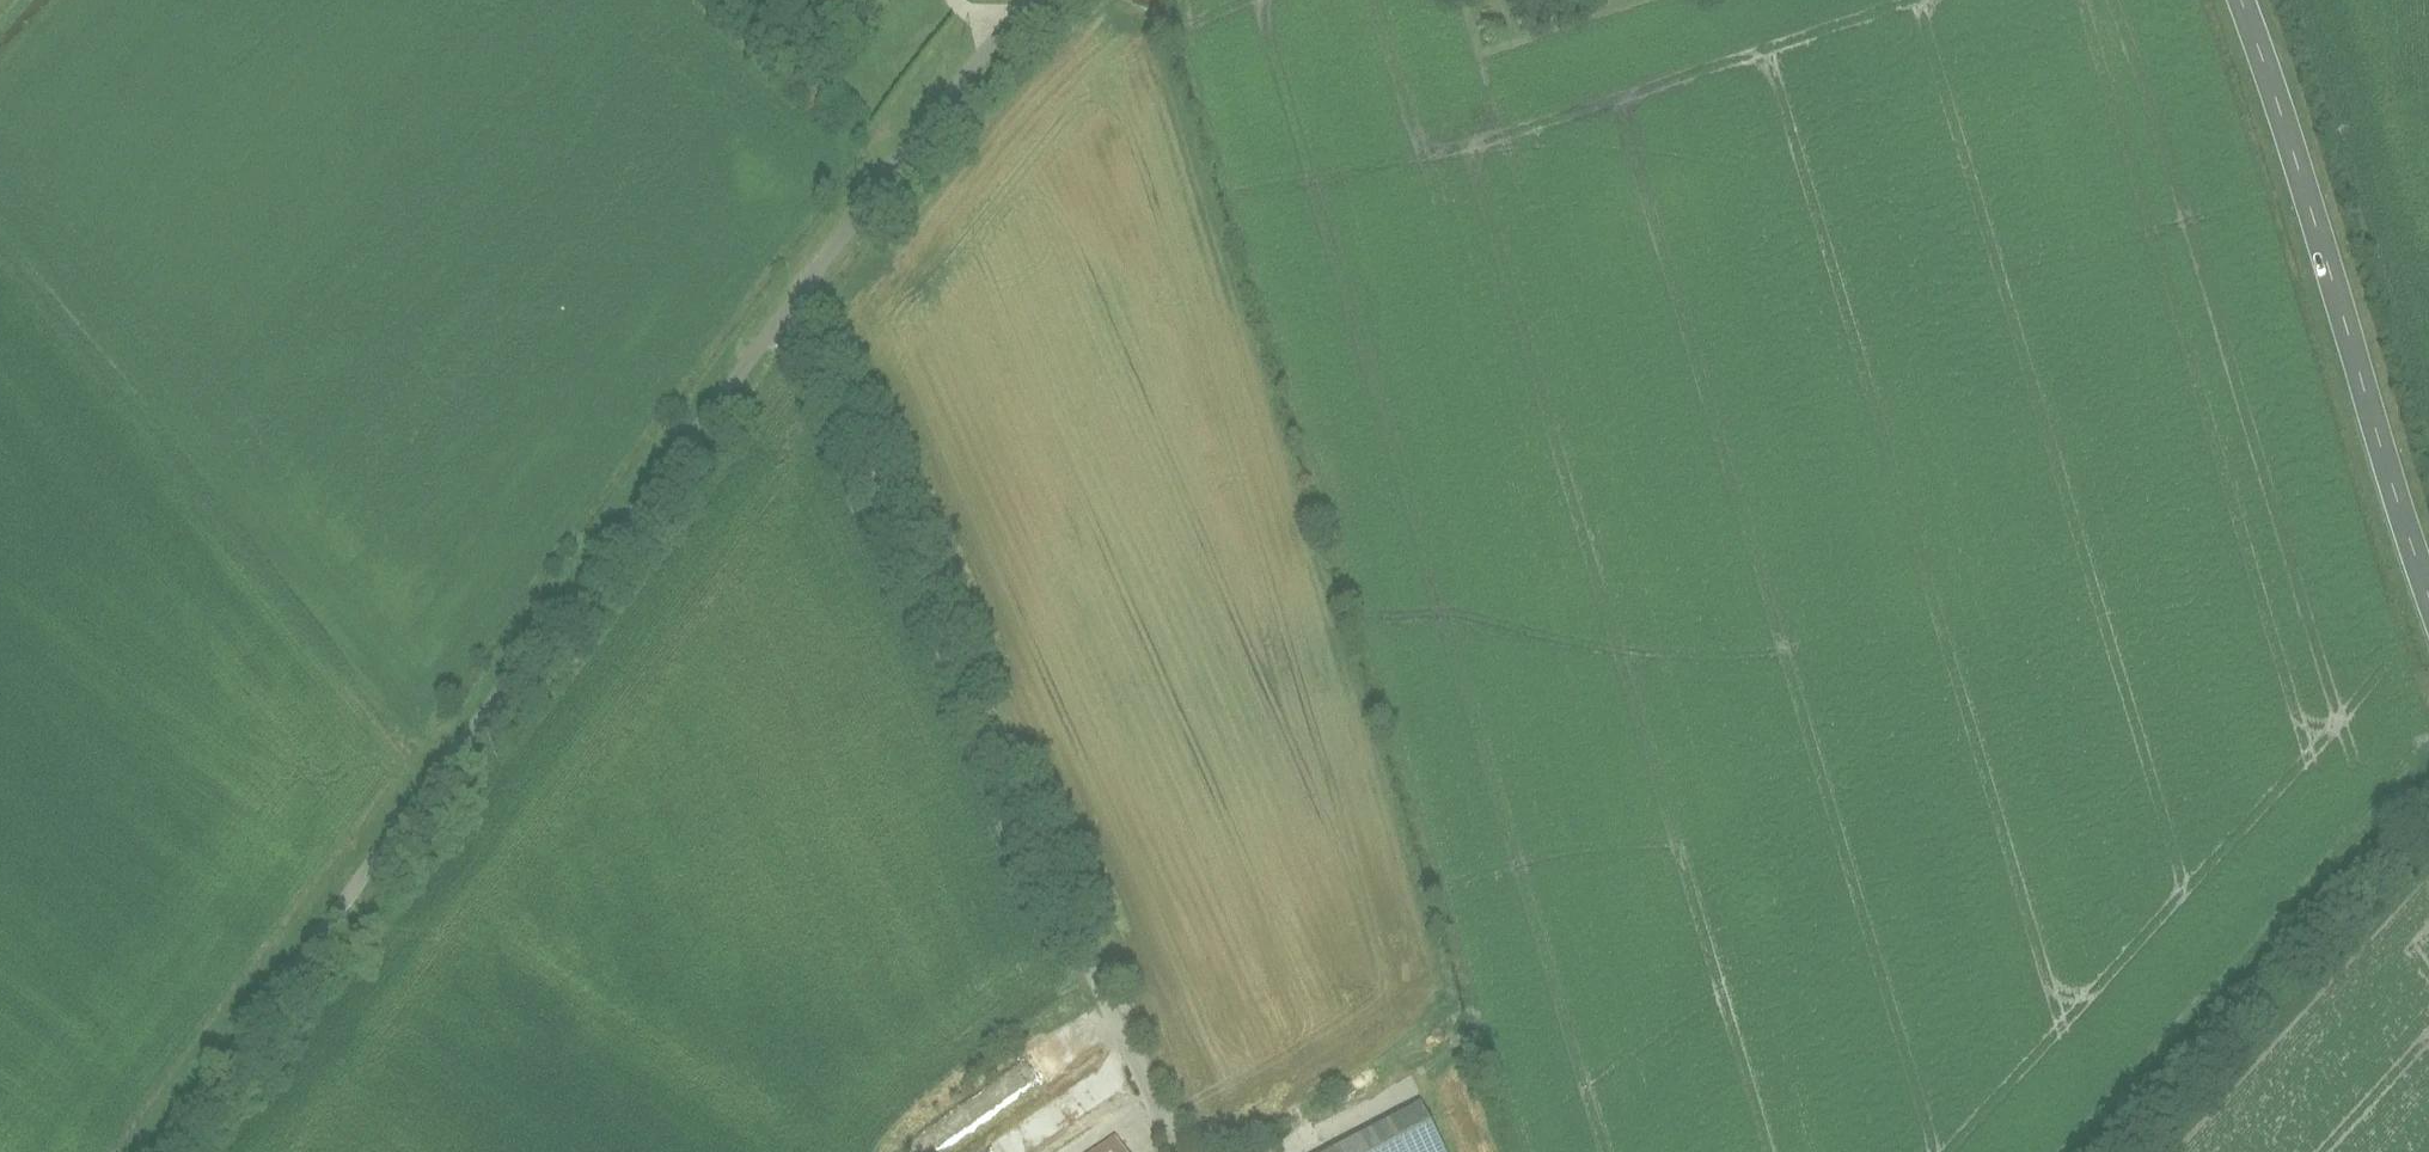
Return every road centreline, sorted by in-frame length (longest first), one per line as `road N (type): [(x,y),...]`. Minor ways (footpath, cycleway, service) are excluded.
road 1 (residential): [(153,1151),(830,252),(1041,0)]
road 2 (track): [(786,312),(1183,1151)]
road 3 (tertiary): [(2243,0),(2428,583)]

